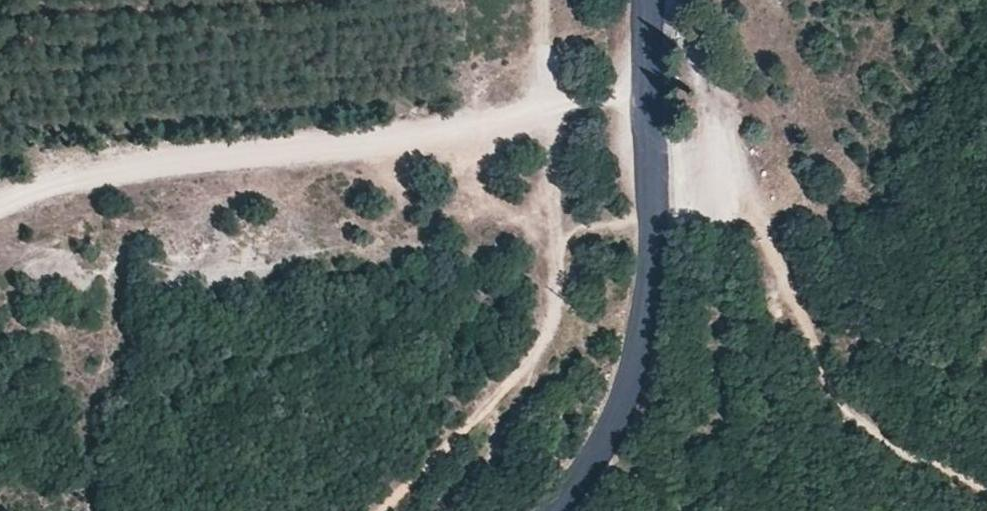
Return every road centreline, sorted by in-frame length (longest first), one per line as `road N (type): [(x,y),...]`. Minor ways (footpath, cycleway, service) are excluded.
road 1 (track): [(0,209),(81,181),(186,160),(337,151),(641,97)]
road 2 (tertiary): [(646,0),(646,287),(636,363),(595,457),(555,510)]
road 3 (track): [(377,510),(533,364),(552,334),(565,231),(552,111)]

